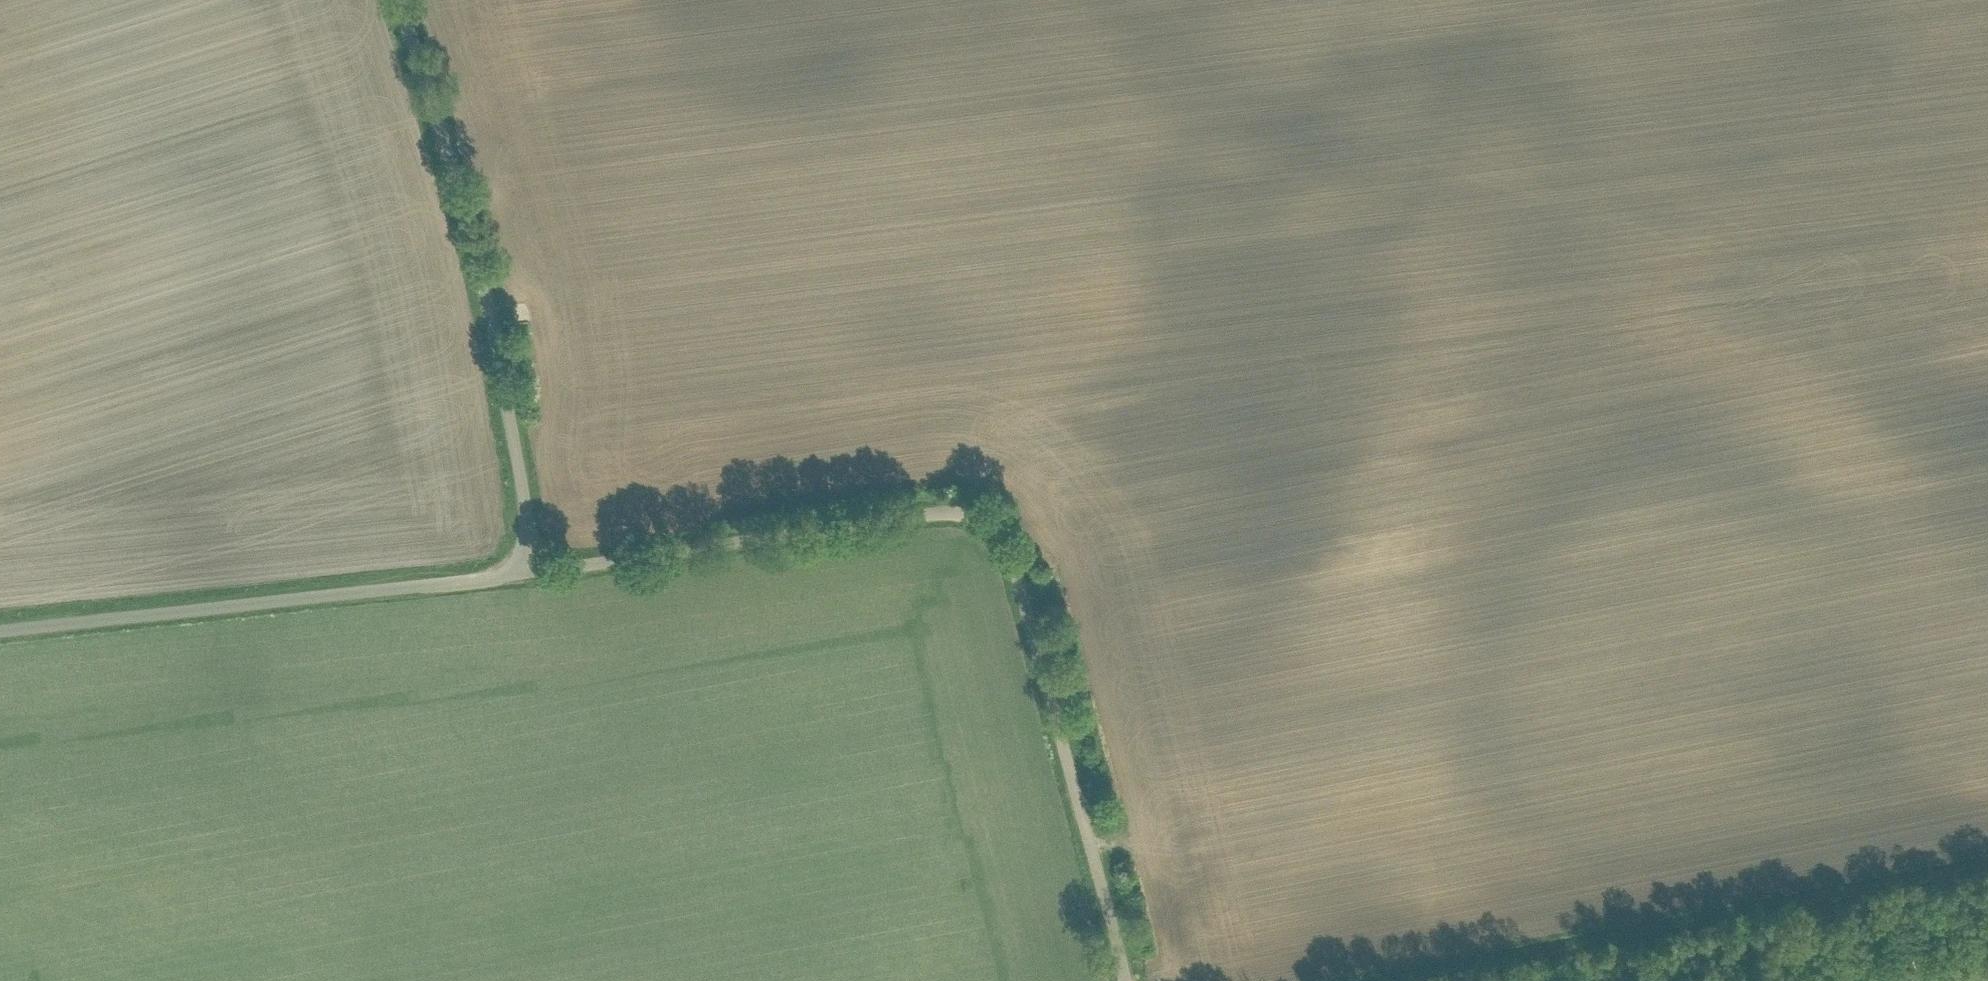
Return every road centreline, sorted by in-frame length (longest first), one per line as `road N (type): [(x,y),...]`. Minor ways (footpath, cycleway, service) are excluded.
road 1 (unclassified): [(1128,980),(1013,557),(983,517),(933,511),(534,571)]
road 2 (unclassified): [(534,571),(473,240),(400,0)]
road 3 (unclassified): [(0,628),(534,571)]

